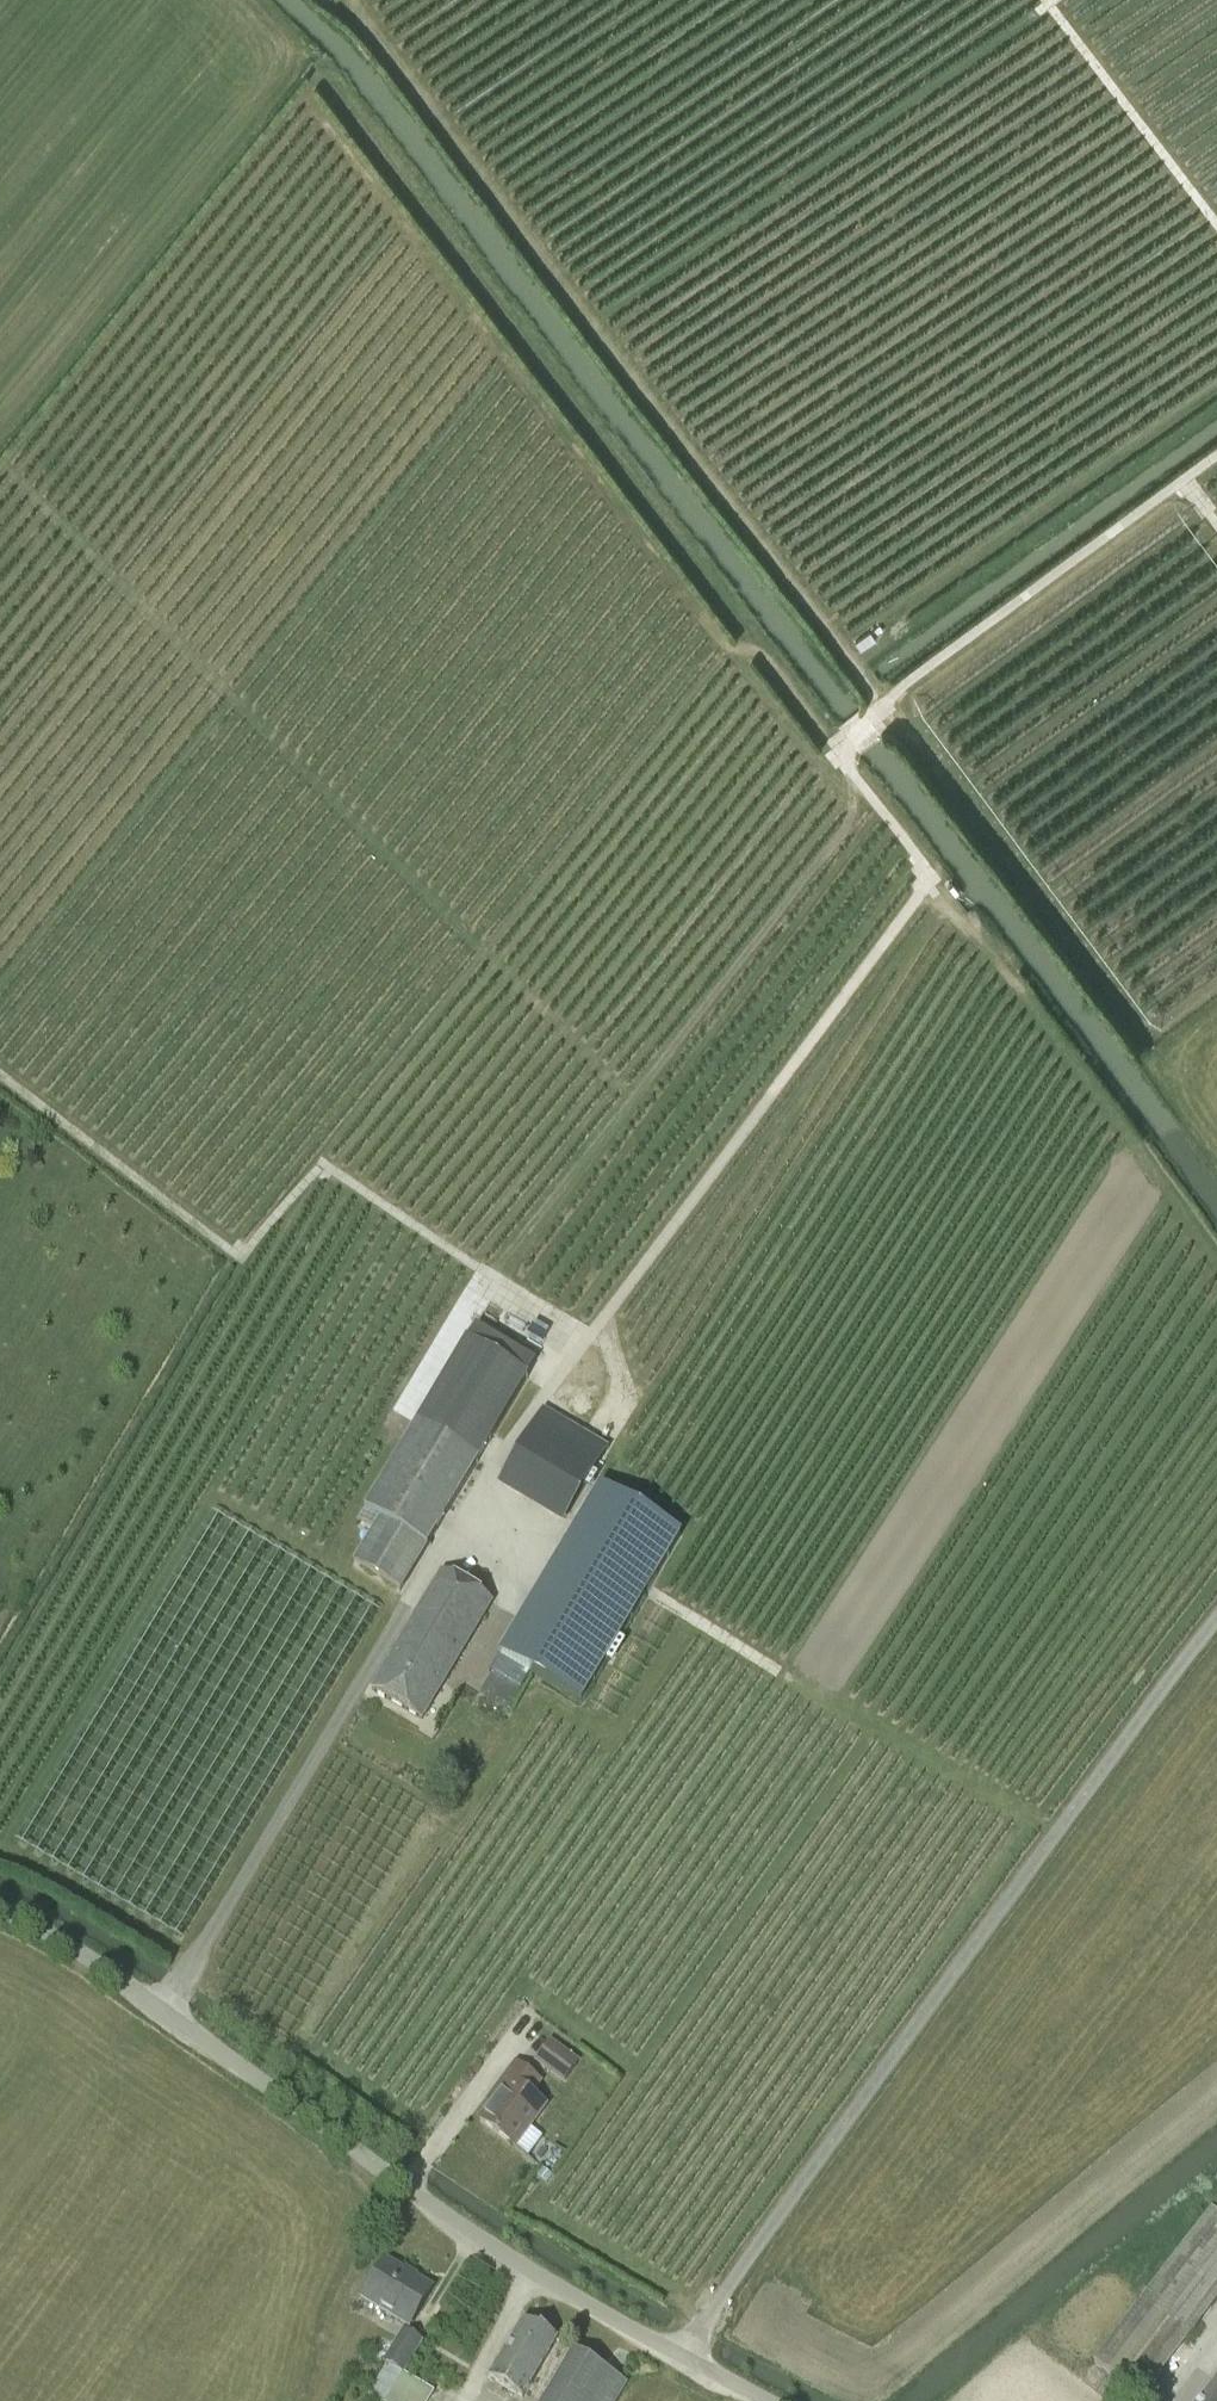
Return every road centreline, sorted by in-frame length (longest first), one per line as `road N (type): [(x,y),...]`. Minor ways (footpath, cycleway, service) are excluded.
road 1 (unclassified): [(765,2400),(534,2274),(161,2009),(0,1909)]

